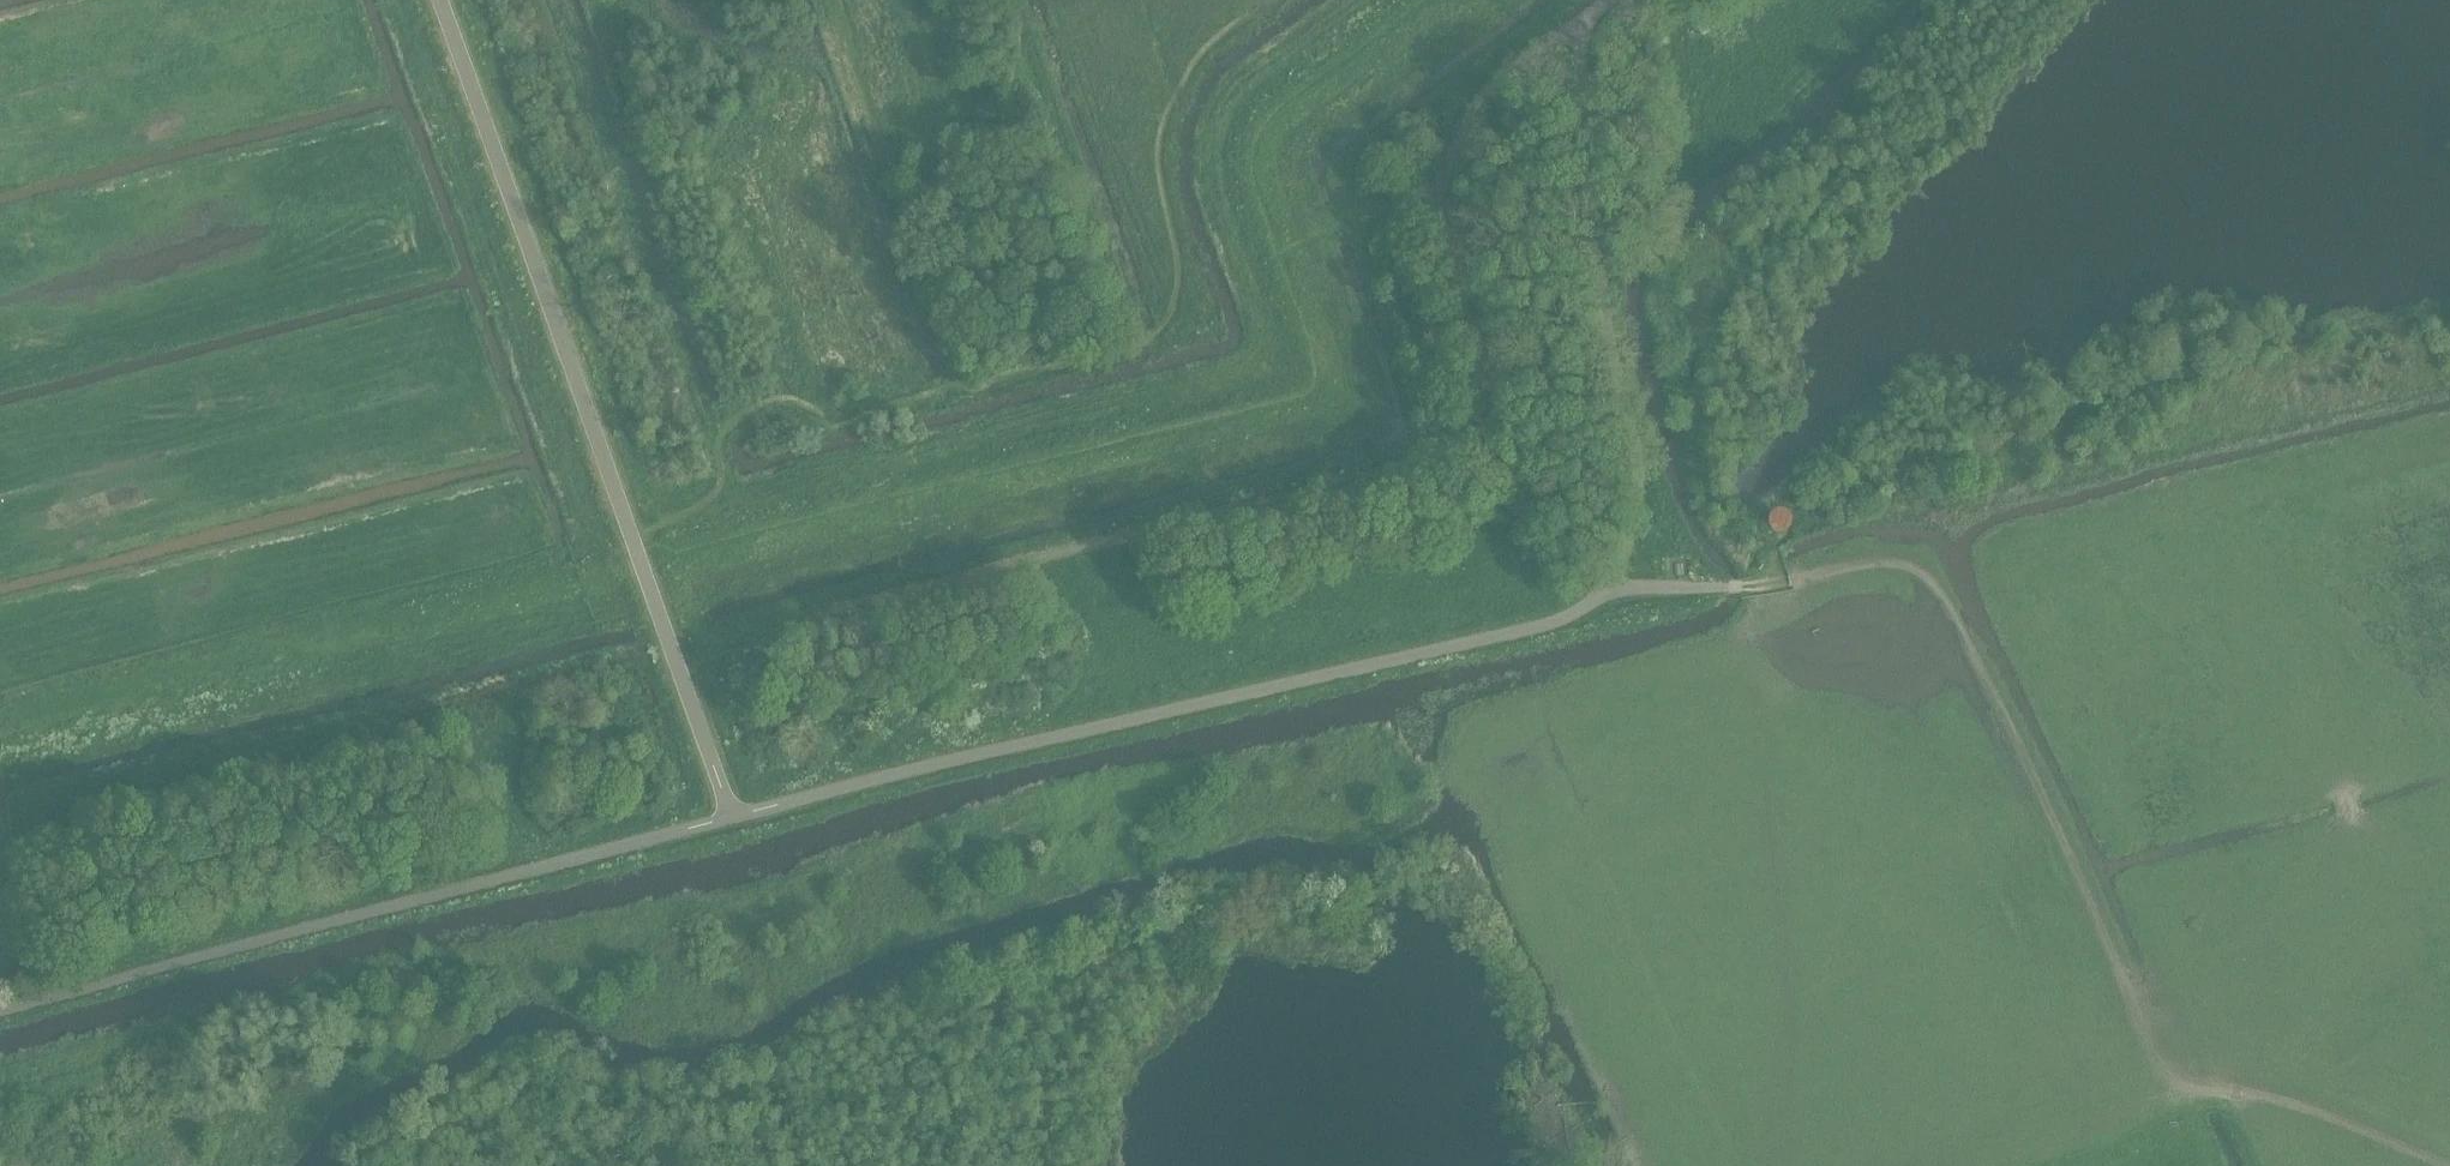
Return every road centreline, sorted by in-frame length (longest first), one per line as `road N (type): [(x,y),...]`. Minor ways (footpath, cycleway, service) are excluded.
road 1 (track): [(1319,230),(1443,191),(1486,361),(1483,408),(1458,441),(1402,468),(873,600)]
road 2 (track): [(2439,1165),(2297,1106),(2173,1078),(1939,585),(1896,567),(1791,580)]
road 3 (track): [(1443,191),(1462,132),(1492,87),(1583,23)]
road 4 (track): [(1611,589),(1791,580)]

